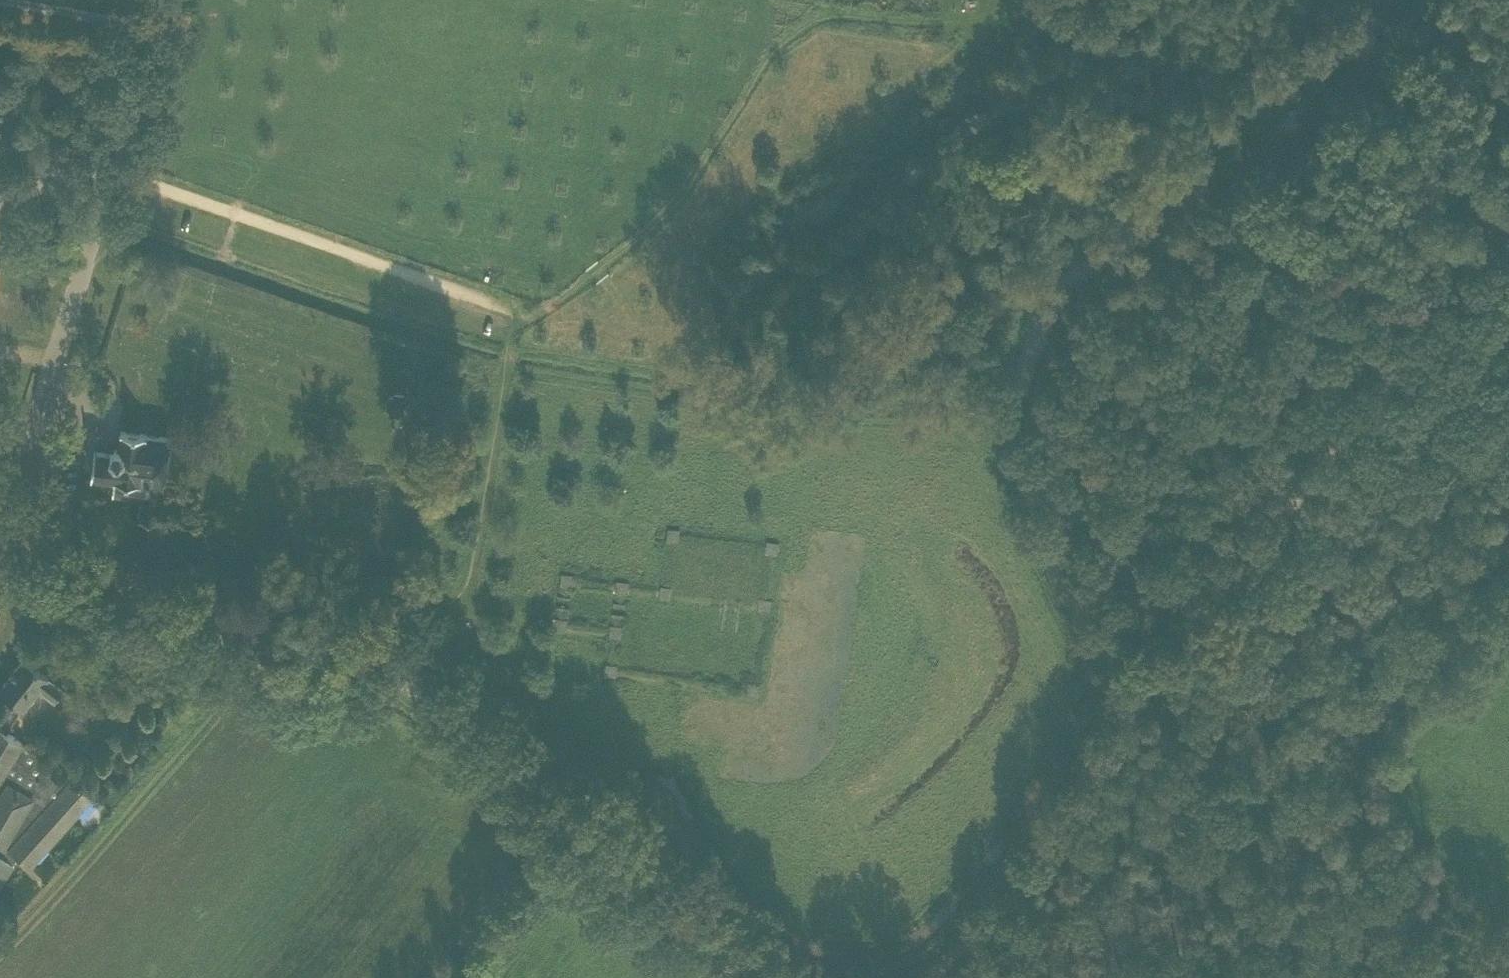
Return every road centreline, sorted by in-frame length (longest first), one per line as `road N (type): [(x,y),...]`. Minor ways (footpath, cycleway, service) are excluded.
road 1 (unclassified): [(779,977),(424,696),(331,662),(0,595)]
road 2 (track): [(932,977),(1030,880),(1178,652),(1428,346)]
road 3 (unclassified): [(14,485),(165,0)]
road 4 (track): [(516,320),(513,307),(113,167)]
road 5 (track): [(995,0),(980,21),(952,25),(819,20)]
road 6 (track): [(1508,125),(1394,34)]
road 7 (track): [(1428,346),(1508,243)]

